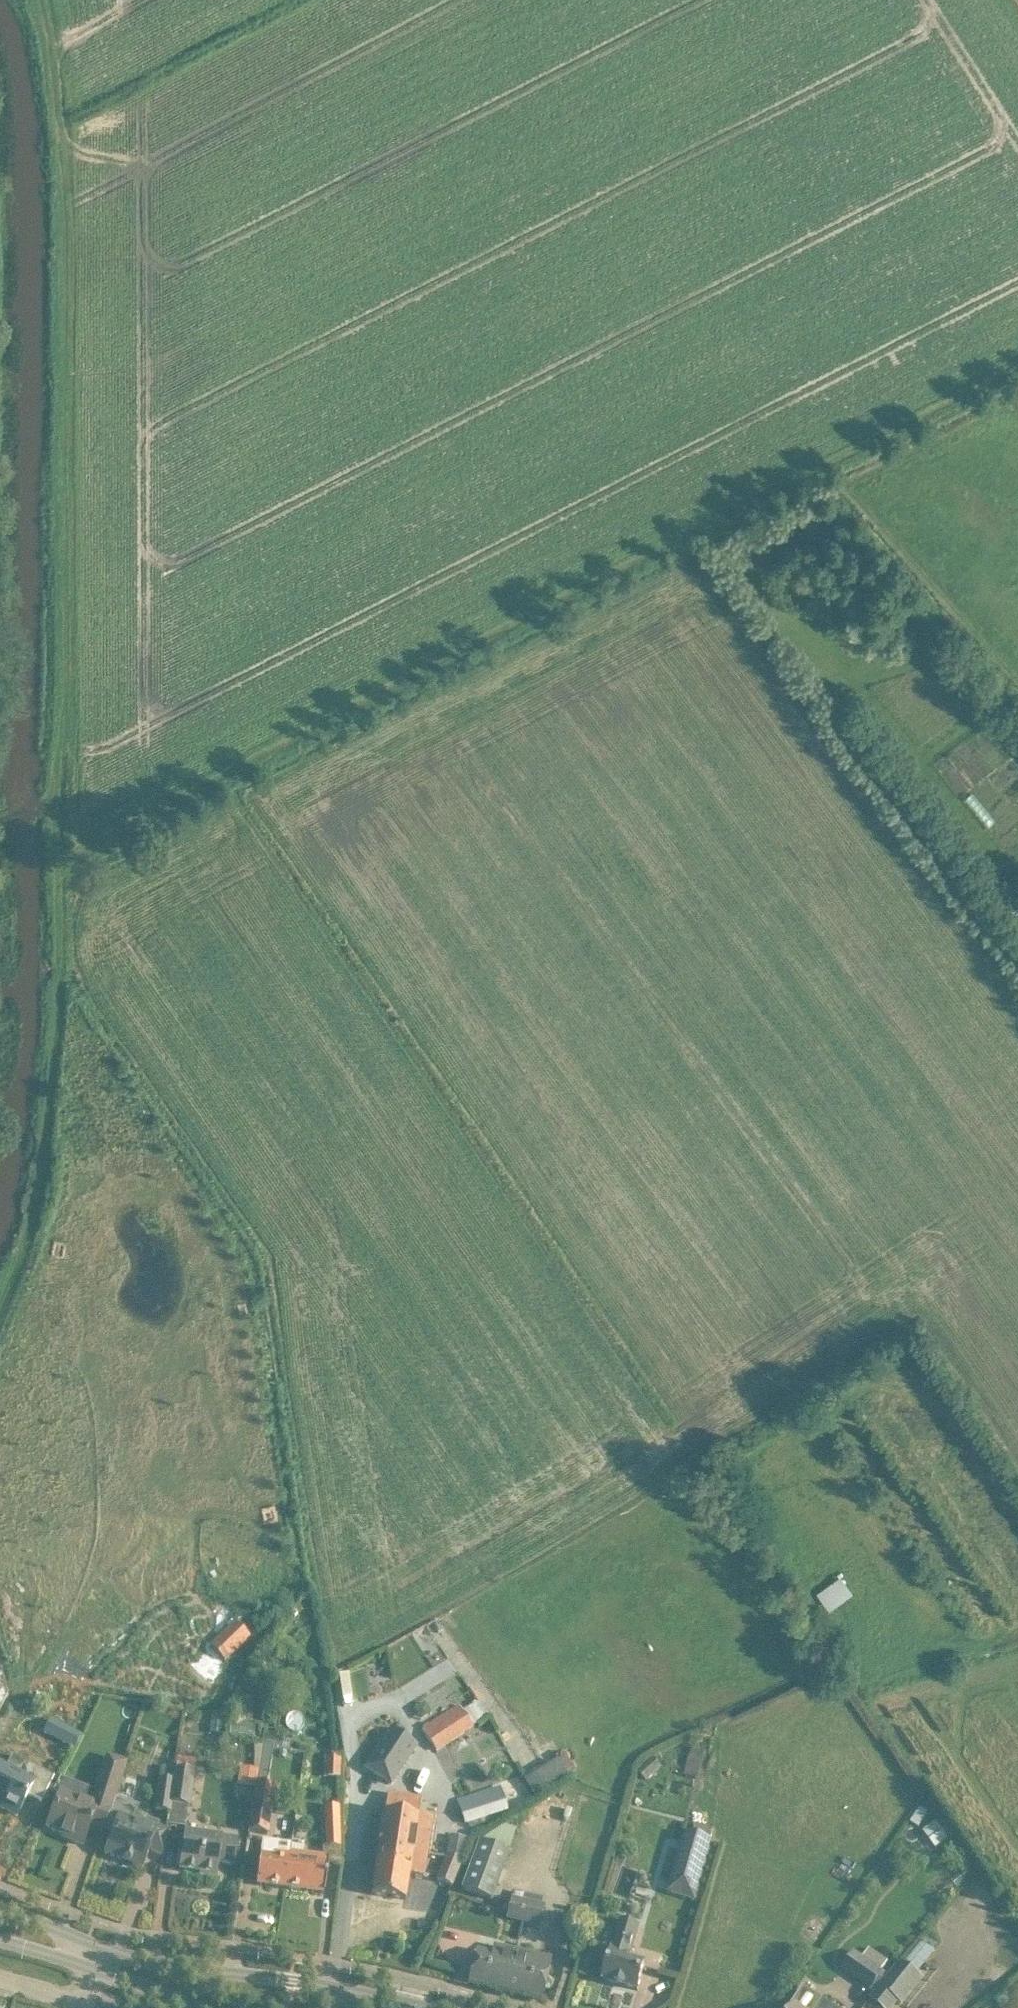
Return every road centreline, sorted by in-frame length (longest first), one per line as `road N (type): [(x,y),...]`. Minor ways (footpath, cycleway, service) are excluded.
road 1 (tertiary): [(337,1988),(182,1966),(100,1945)]

